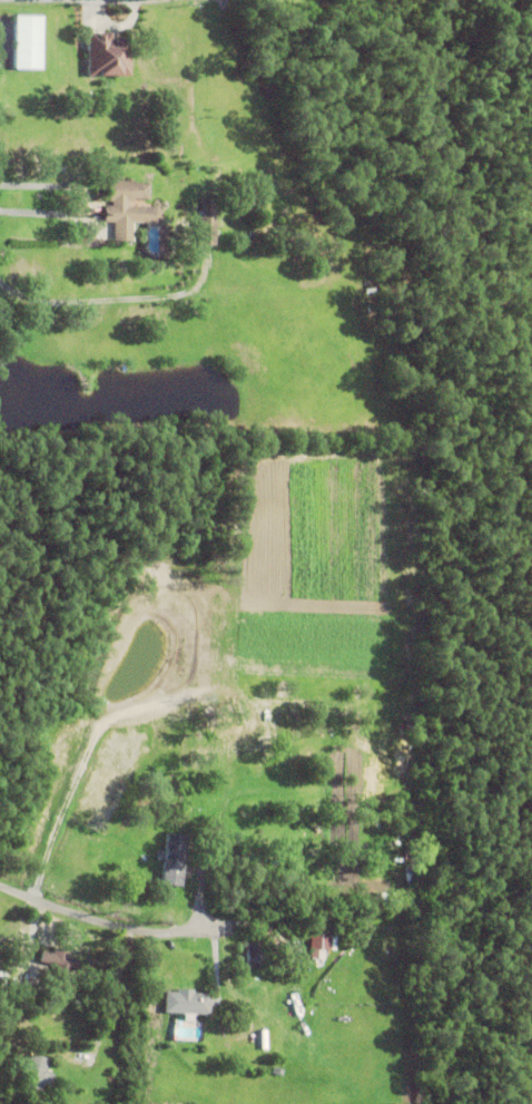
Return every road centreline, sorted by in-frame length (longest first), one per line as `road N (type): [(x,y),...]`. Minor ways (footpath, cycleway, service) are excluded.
road 1 (residential): [(198,927),(132,930),(0,886)]

